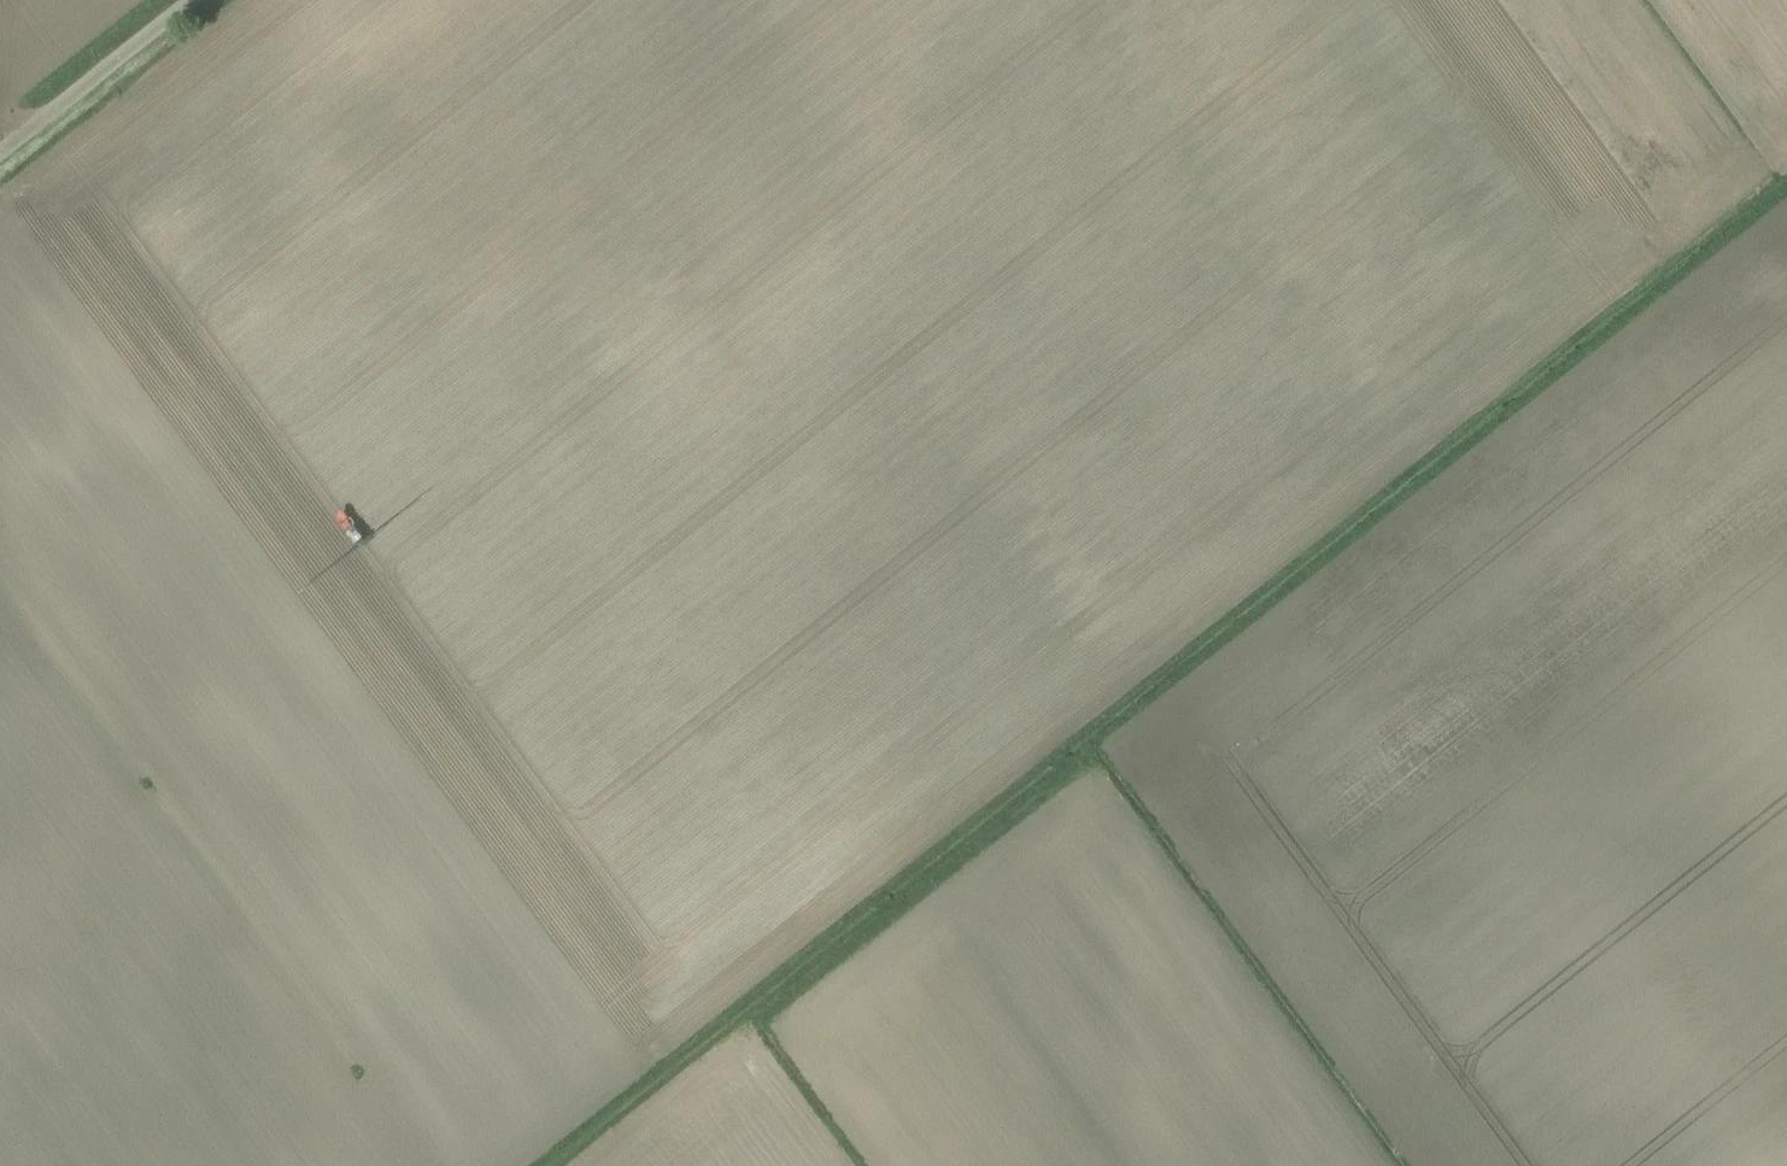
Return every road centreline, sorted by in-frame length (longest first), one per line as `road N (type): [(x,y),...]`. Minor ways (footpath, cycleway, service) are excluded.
road 1 (unclassified): [(0,153),(192,0)]

